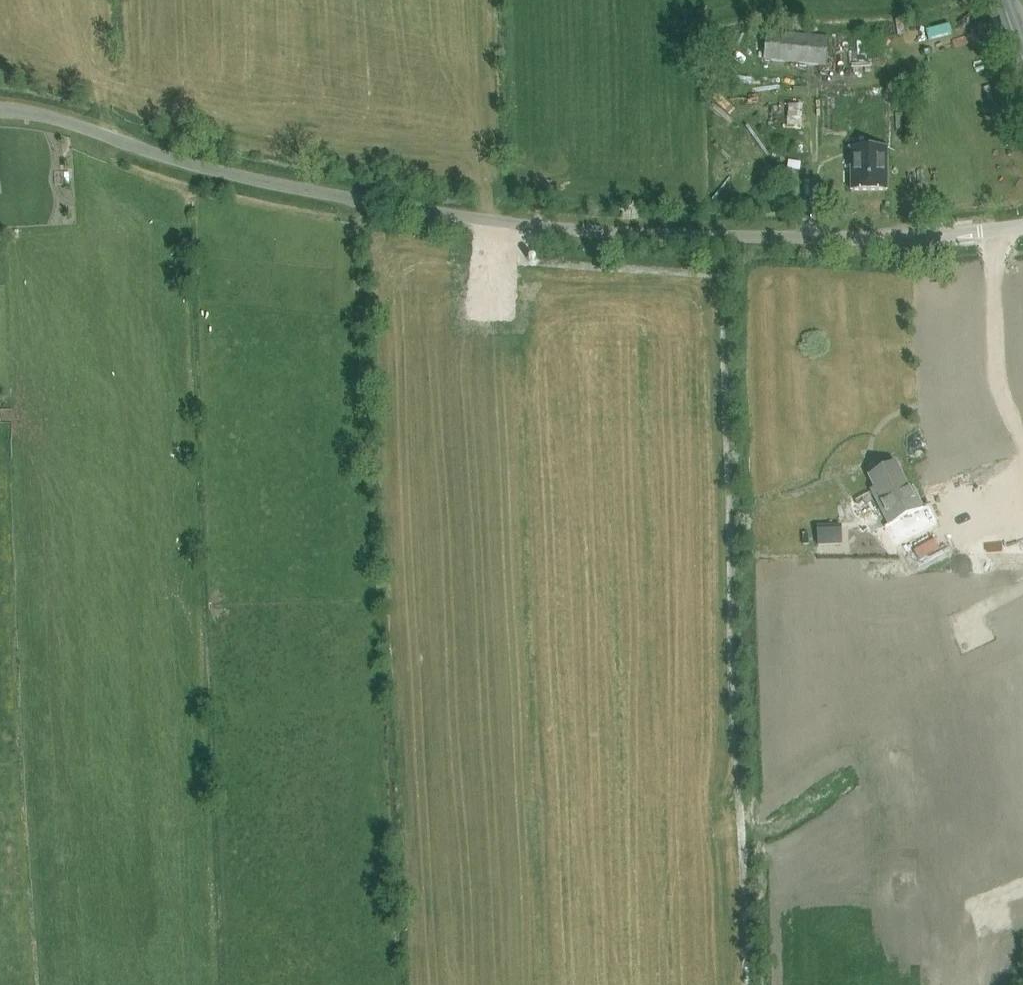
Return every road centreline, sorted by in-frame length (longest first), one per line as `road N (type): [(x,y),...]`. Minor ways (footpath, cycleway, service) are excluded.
road 1 (unclassified): [(0,112),(61,123),(193,168),(530,230),(807,240),(1022,227)]
road 2 (track): [(523,229),(526,262),(723,281),(747,984)]

